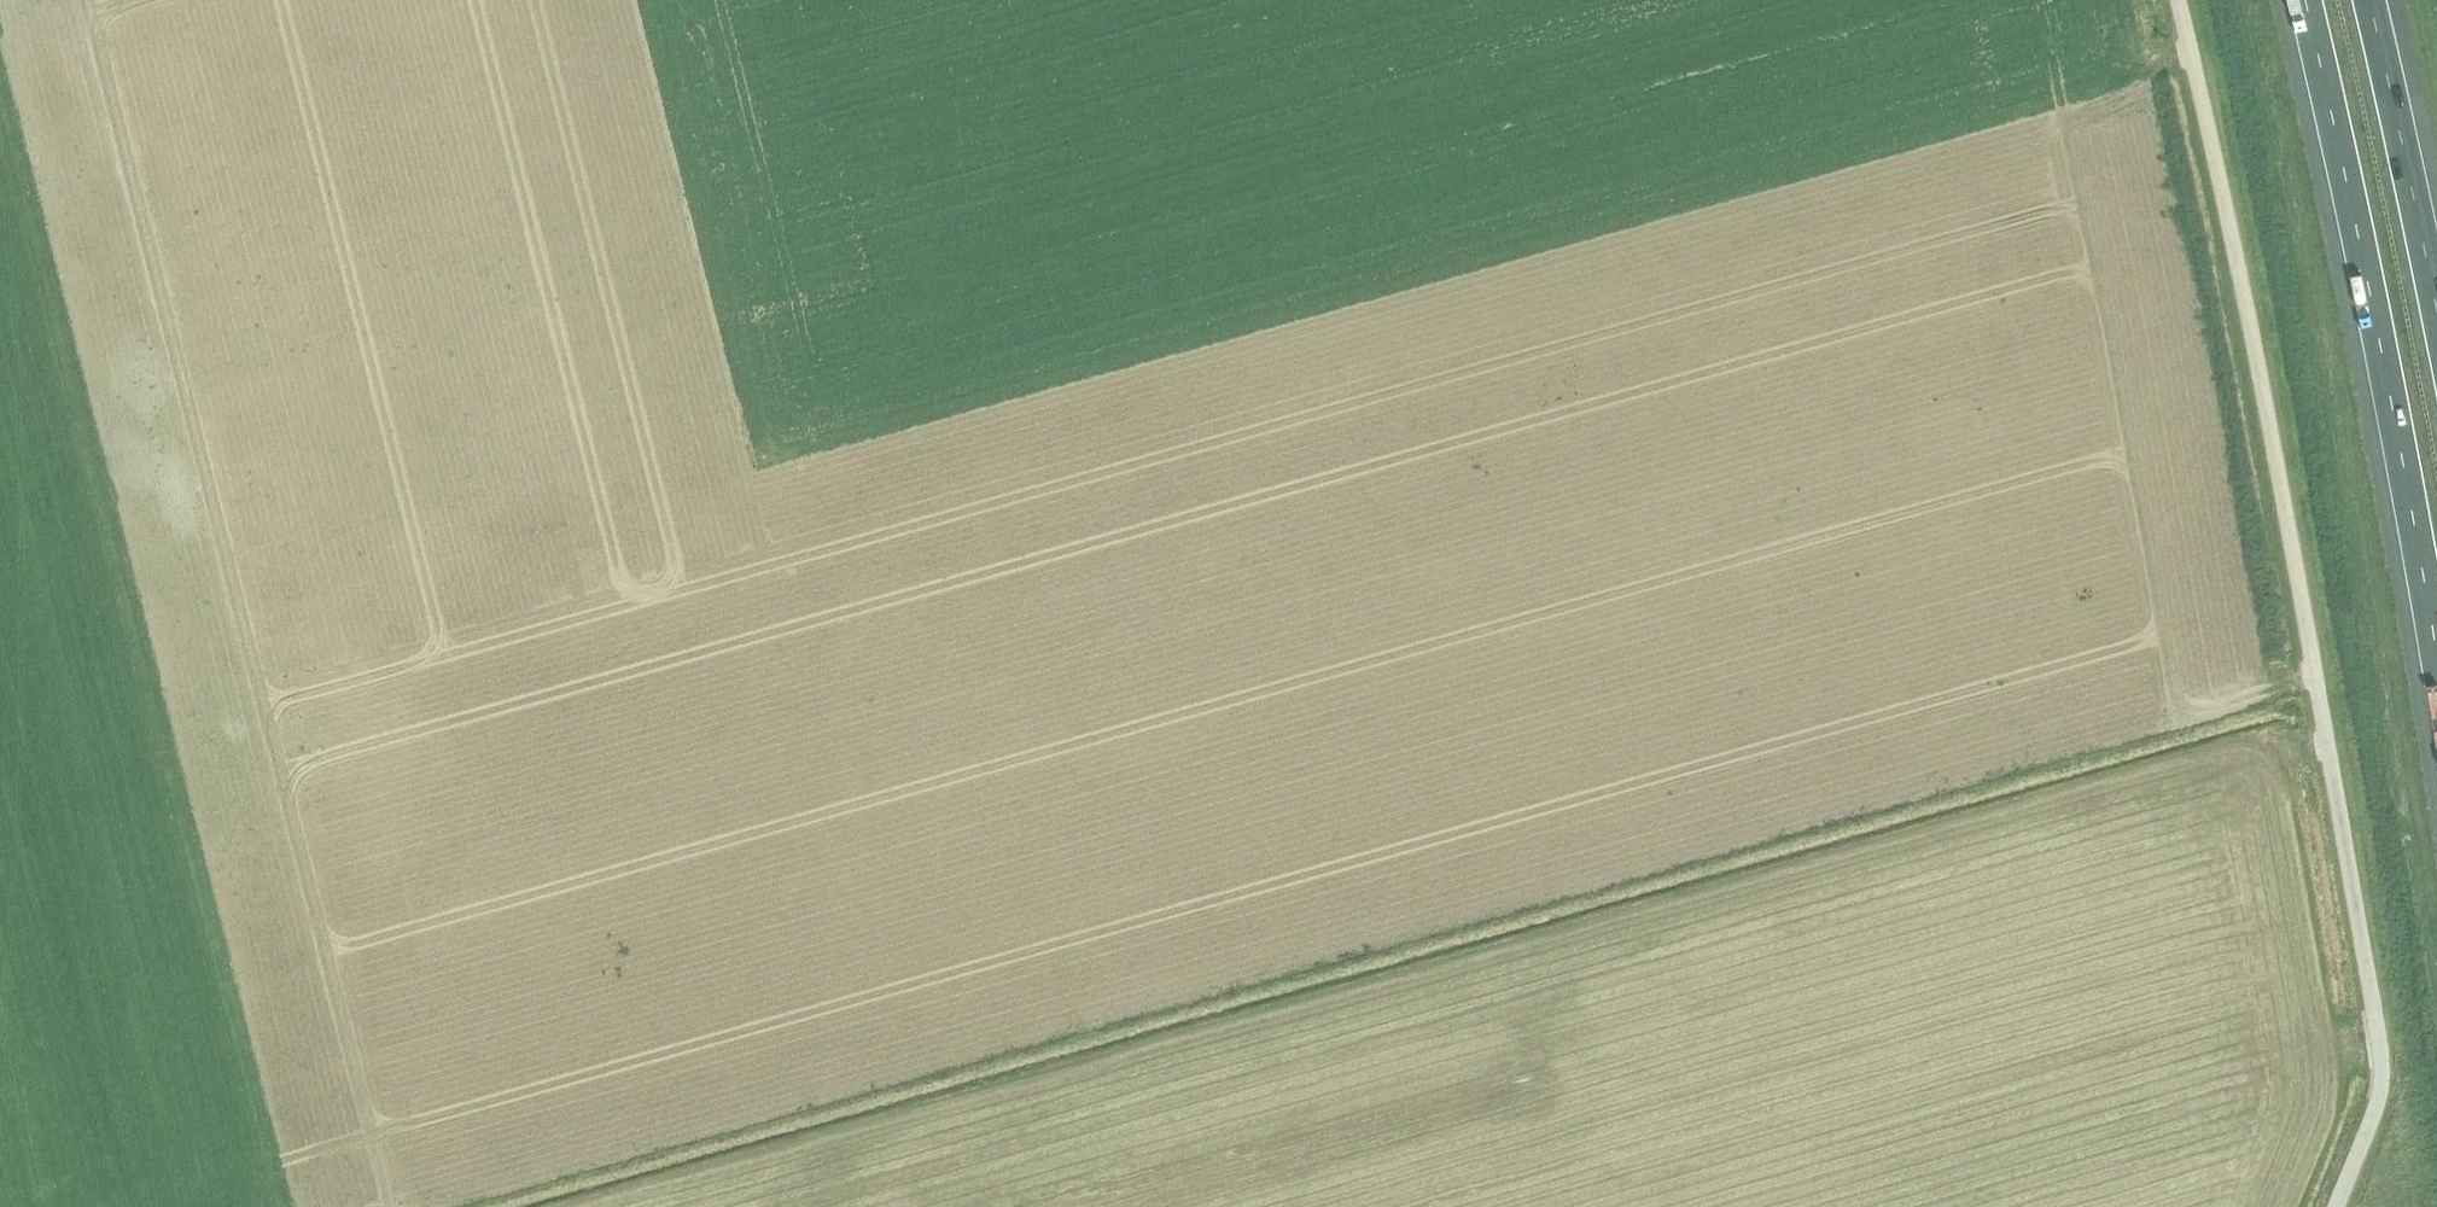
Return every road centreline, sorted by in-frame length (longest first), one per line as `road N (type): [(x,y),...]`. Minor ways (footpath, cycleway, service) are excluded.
road 1 (unclassified): [(2337,1206),(2380,1098),(2383,1064),(2182,0)]
road 2 (motorway): [(2305,0),(2436,658)]
road 3 (motorway): [(2436,321),(2369,0)]

